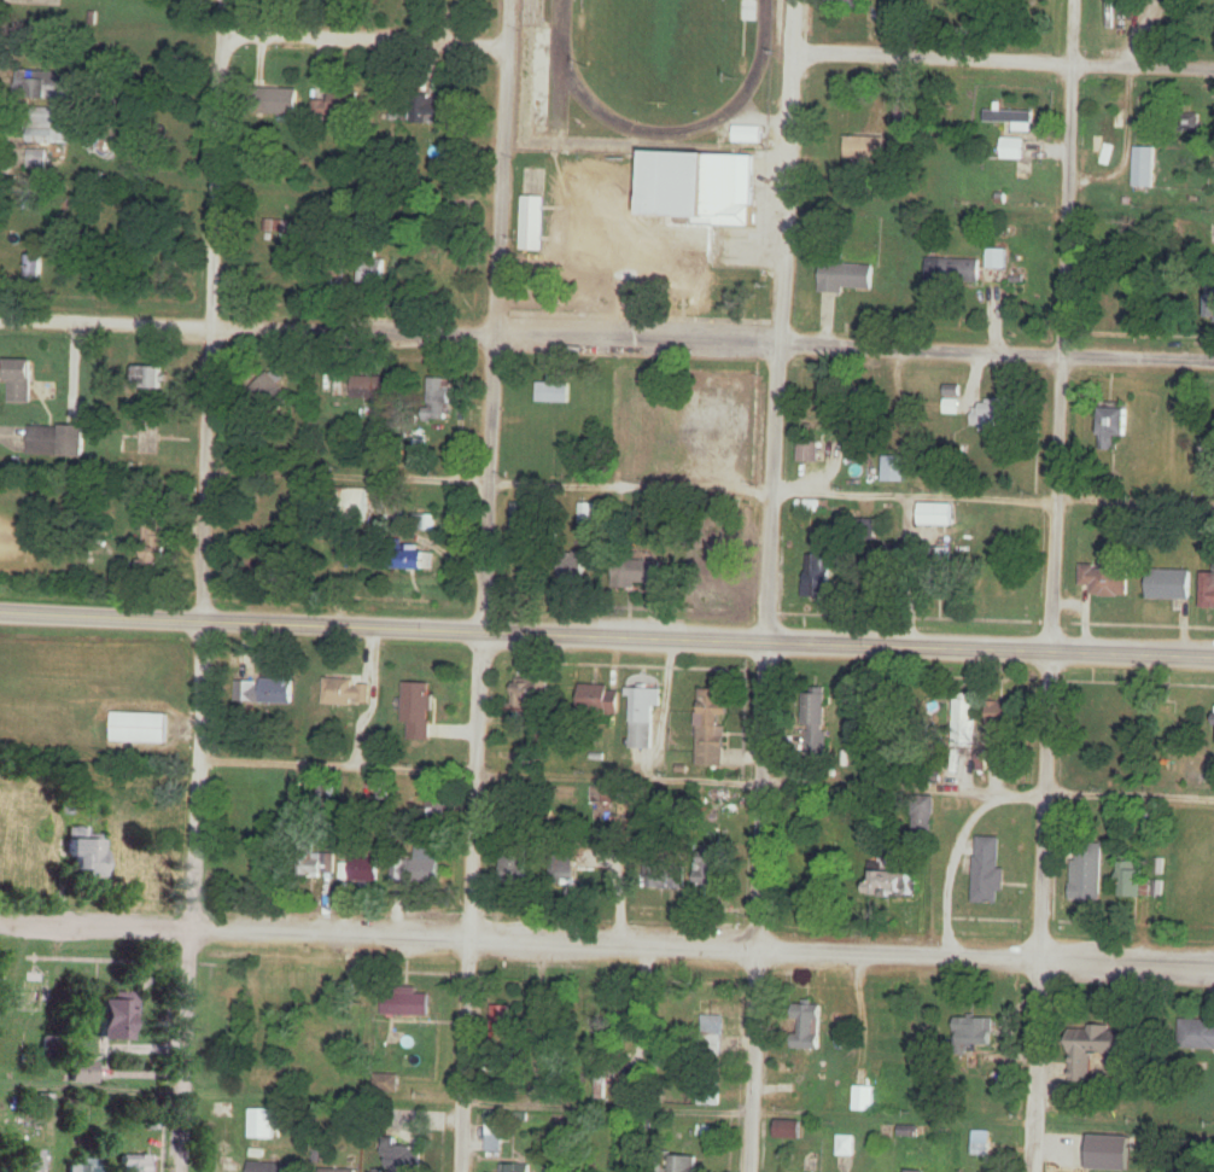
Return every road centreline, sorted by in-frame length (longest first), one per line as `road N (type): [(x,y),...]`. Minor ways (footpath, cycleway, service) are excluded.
road 1 (residential): [(1213,965),(0,929)]
road 2 (residential): [(750,1171),(795,0)]
road 3 (residential): [(464,1171),(507,0)]
road 4 (residential): [(181,1171),(224,0)]
road 5 (tertiary): [(770,640),(0,612)]
road 6 (residential): [(1050,649),(1072,0)]
road 7 (residential): [(1032,1171),(1050,649)]
road 8 (residential): [(495,334),(0,317)]
road 9 (tertiary): [(770,640),(1213,655)]
road 10 (residential): [(1213,359),(782,344)]
road 11 (residential): [(1213,68),(793,52)]
road 12 (residential): [(782,344),(495,334)]
road 13 (residential): [(506,41),(222,35)]

